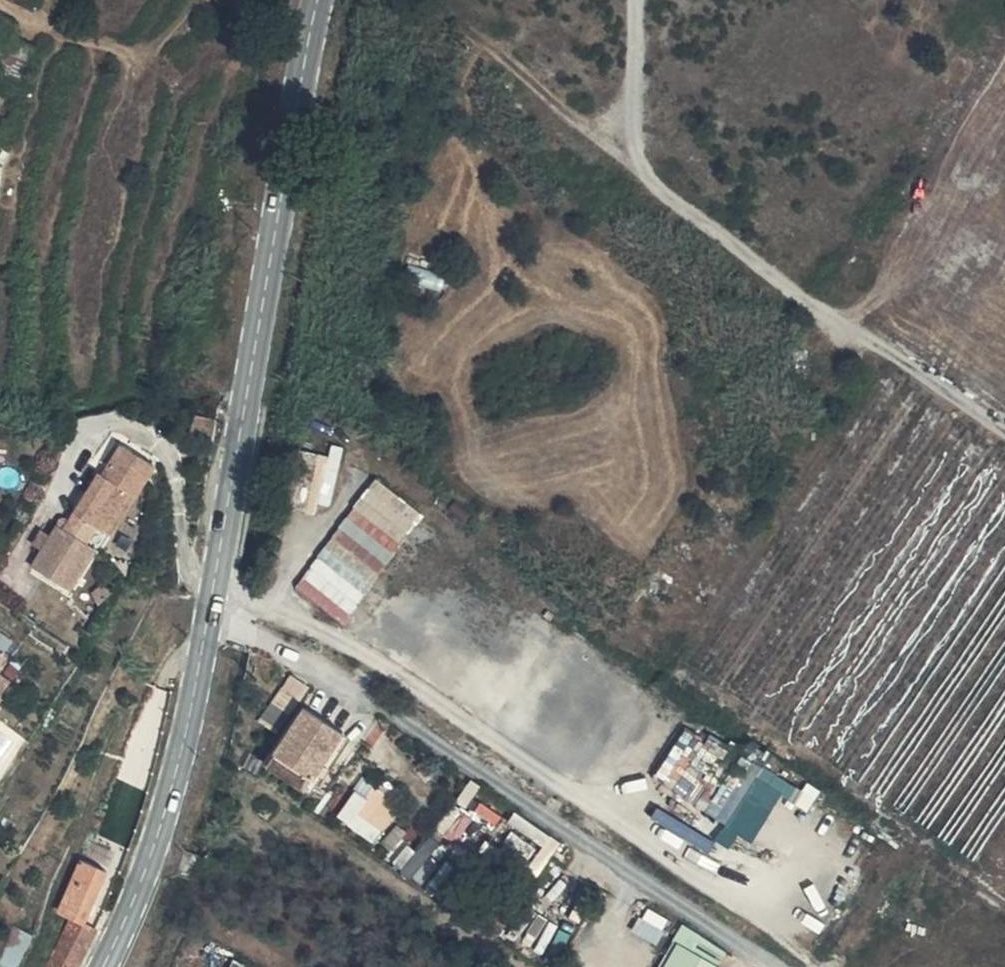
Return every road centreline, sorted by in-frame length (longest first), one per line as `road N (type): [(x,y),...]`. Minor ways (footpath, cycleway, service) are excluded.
road 1 (secondary): [(319,0),(193,710),(143,883),(103,966)]
road 2 (track): [(639,0),(637,125),(644,166),(666,191),(1004,427)]

